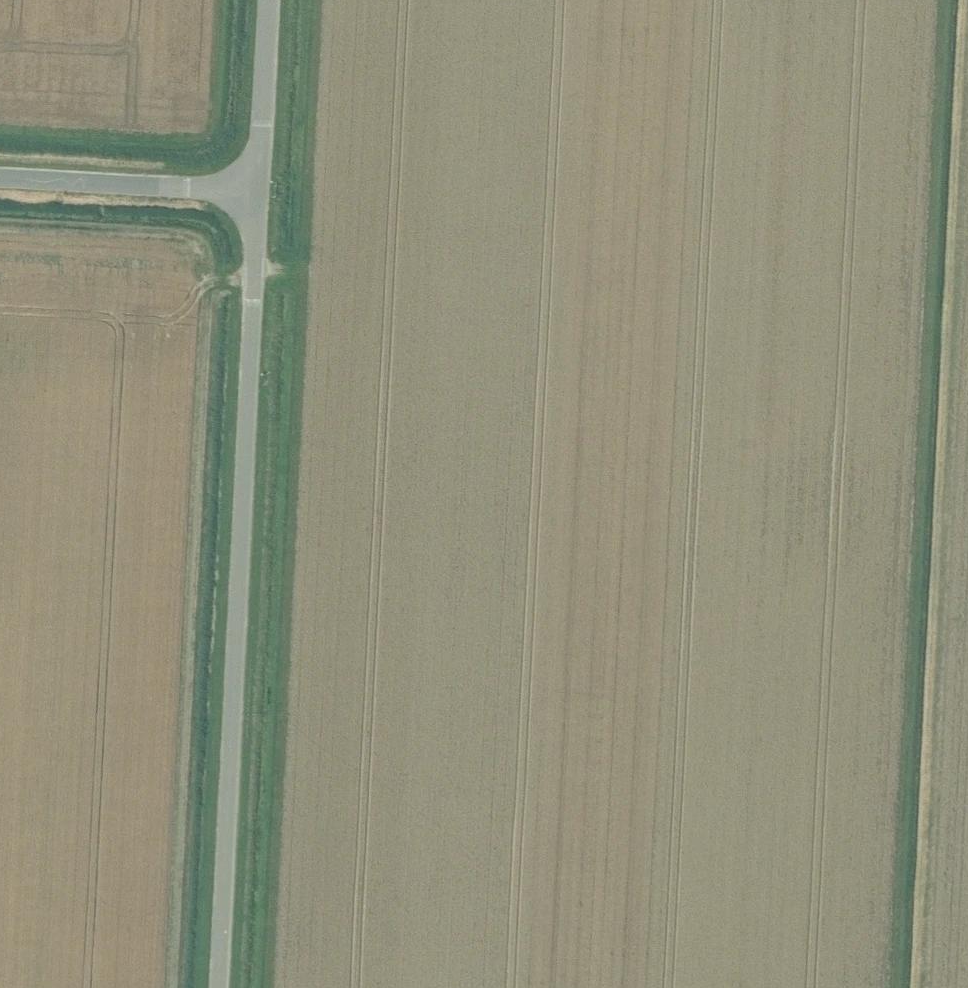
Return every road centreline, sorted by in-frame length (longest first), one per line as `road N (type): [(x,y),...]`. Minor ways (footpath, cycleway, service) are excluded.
road 1 (unclassified): [(218,987),(258,191)]
road 2 (unclassified): [(258,191),(0,179)]
road 3 (unclassified): [(258,191),(268,0)]

